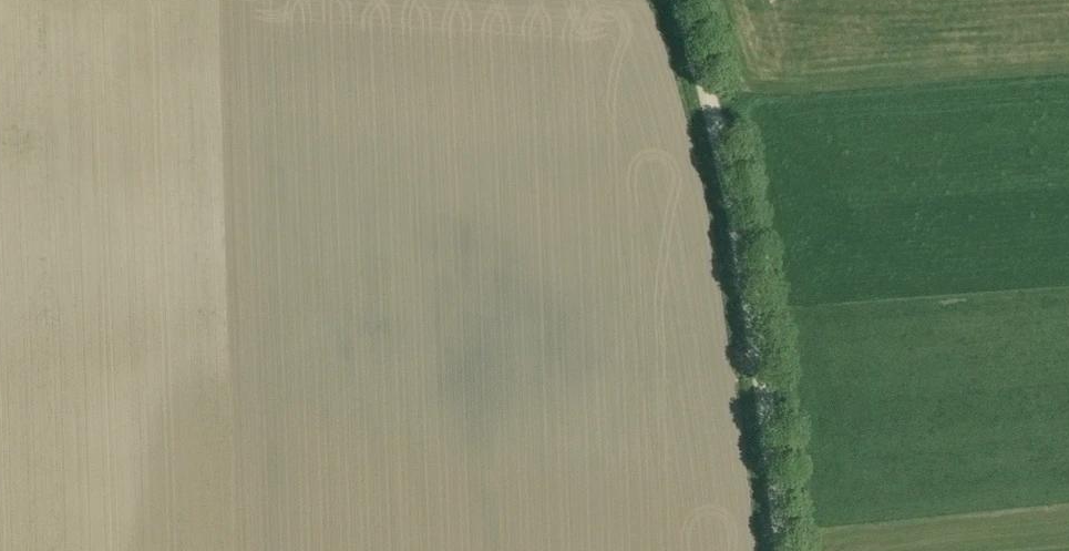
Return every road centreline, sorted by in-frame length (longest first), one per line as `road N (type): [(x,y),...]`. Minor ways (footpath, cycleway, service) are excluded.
road 1 (unclassified): [(782,550),(752,285),(686,0)]

